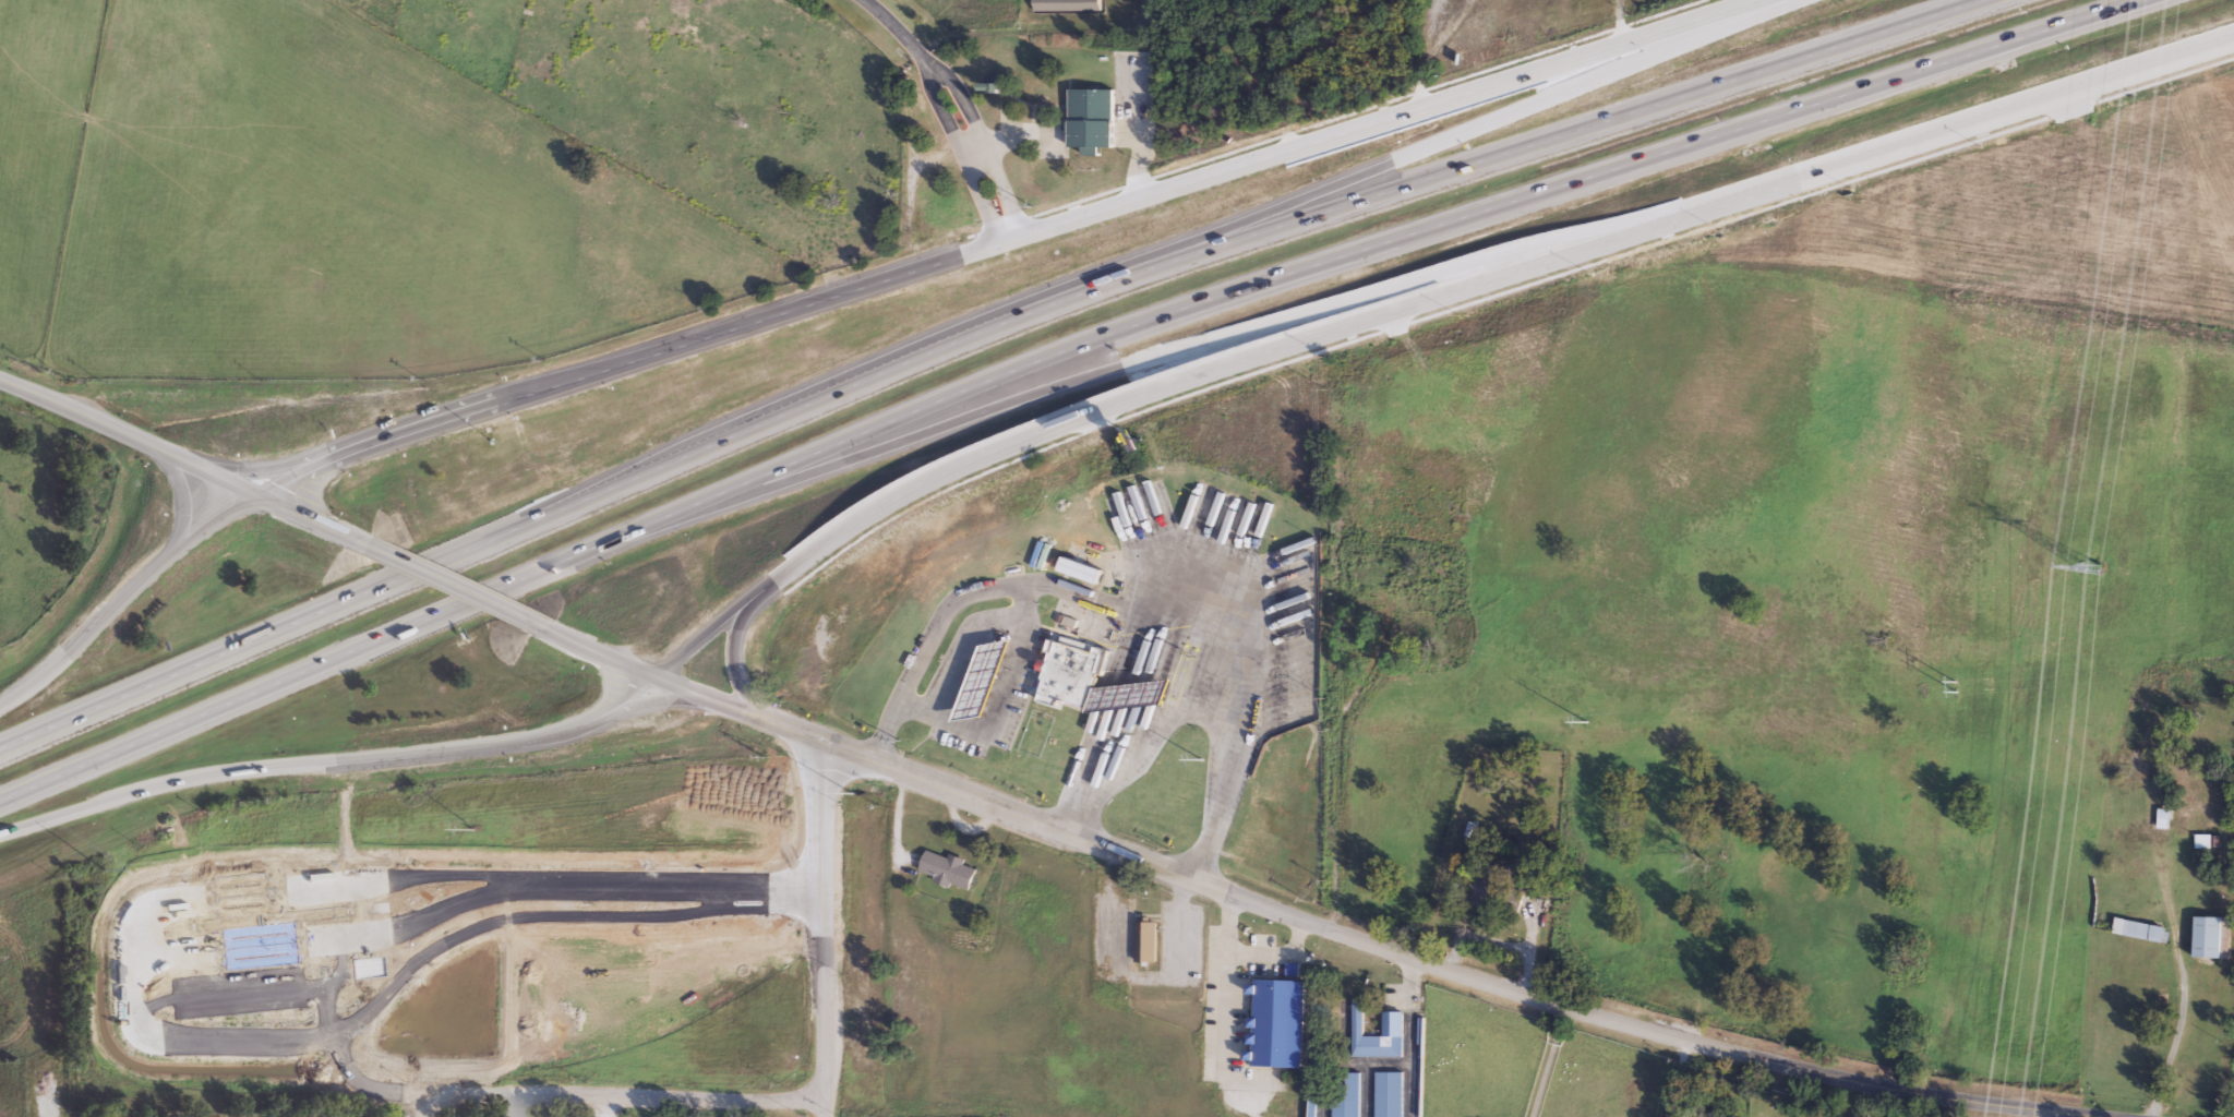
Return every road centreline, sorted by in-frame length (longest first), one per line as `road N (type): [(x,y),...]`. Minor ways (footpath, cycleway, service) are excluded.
road 1 (secondary): [(652,676),(861,518),(962,466),(1136,397),(2233,41)]
road 2 (motorway): [(593,549),(1113,331),(2141,0)]
road 3 (motorway): [(1972,0),(1091,291),(518,529)]
road 4 (motorway): [(1803,0),(965,326),(678,448),(518,529)]
road 5 (tertiary): [(2105,1116),(1899,1091),(1566,1008),(1409,959),(786,726)]
road 6 (motorway): [(593,549),(1125,364),(1478,259),(1756,196)]
road 7 (secondary): [(1026,238),(362,448),(254,500)]
road 8 (secondary): [(1770,0),(1026,238)]
road 9 (motorway): [(0,834),(231,772),(455,749)]
road 10 (motorway): [(0,801),(383,636)]
road 11 (motorway): [(356,596),(0,749)]
road 12 (residential): [(446,1098),(825,1100)]
road 13 (residential): [(824,742),(824,1116)]
road 14 (motorway): [(254,500),(207,527),(52,670),(0,706)]
road 15 (motorway): [(455,749),(566,736),(668,700),(736,709)]
road 16 (tertiary): [(254,500),(0,380)]
road 17 (residential): [(2155,1116),(2177,1032),(2171,846)]
road 18 (motorway): [(383,636),(593,549)]
road 19 (motorway): [(455,749),(574,724),(652,676)]
road 20 (residential): [(1026,238),(948,77),(923,58)]
road 21 (secondary): [(536,626),(348,542)]
road 22 (secondary): [(362,448),(259,472),(164,452)]
road 23 (residential): [(923,58),(1001,245)]
road 24 (motorway): [(518,529),(356,596)]
road 25 (secondary): [(786,726),(754,706),(737,675),(740,623),(764,592)]
road 26 (tertiary): [(786,726),(652,676)]
road 27 (secondary): [(652,676),(536,626)]
road 28 (motorway): [(164,452),(185,502),(181,538),(165,562)]

